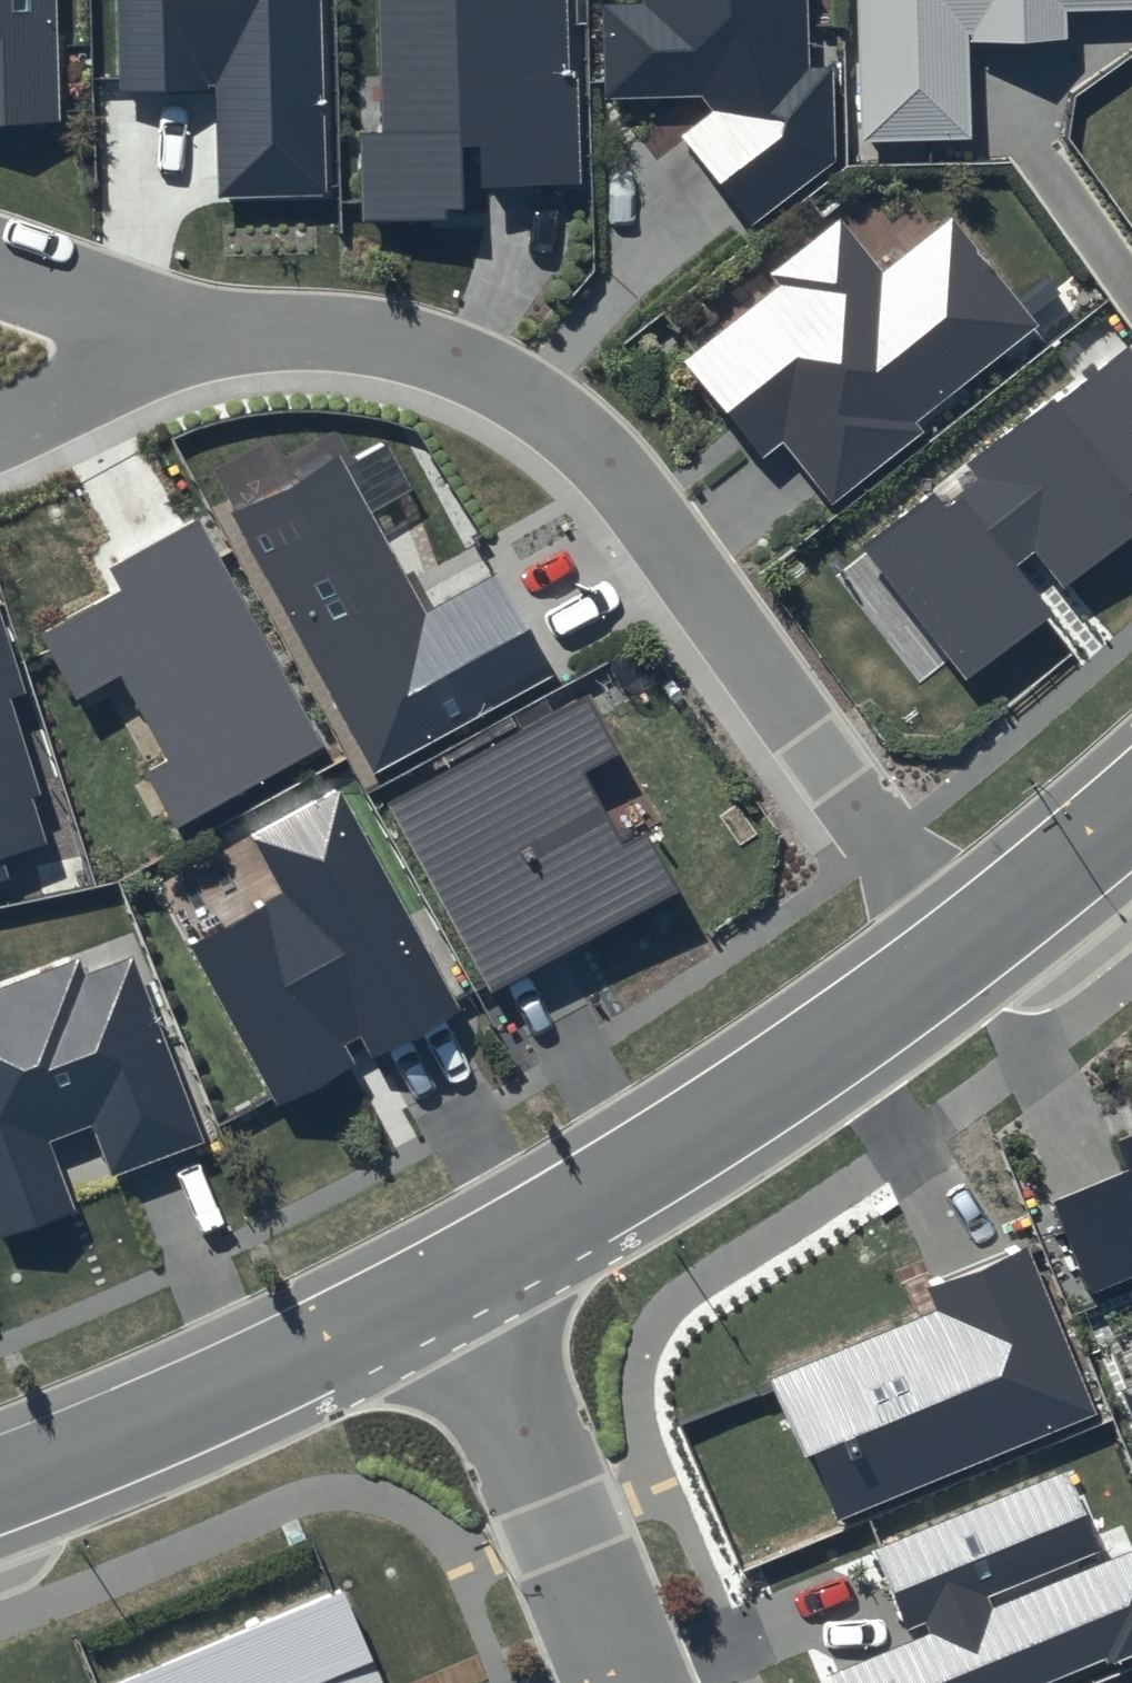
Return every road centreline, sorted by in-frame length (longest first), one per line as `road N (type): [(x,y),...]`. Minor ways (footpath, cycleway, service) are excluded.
road 1 (residential): [(0,344),(374,342),(469,367),(555,419),(634,496),(966,952)]
road 2 (residential): [(468,1271),(808,1065),(966,952)]
road 3 (residential): [(0,1486),(221,1396),(468,1271)]
road 4 (residential): [(468,1271),(628,1682)]
road 5 (residential): [(966,952),(1131,811)]

